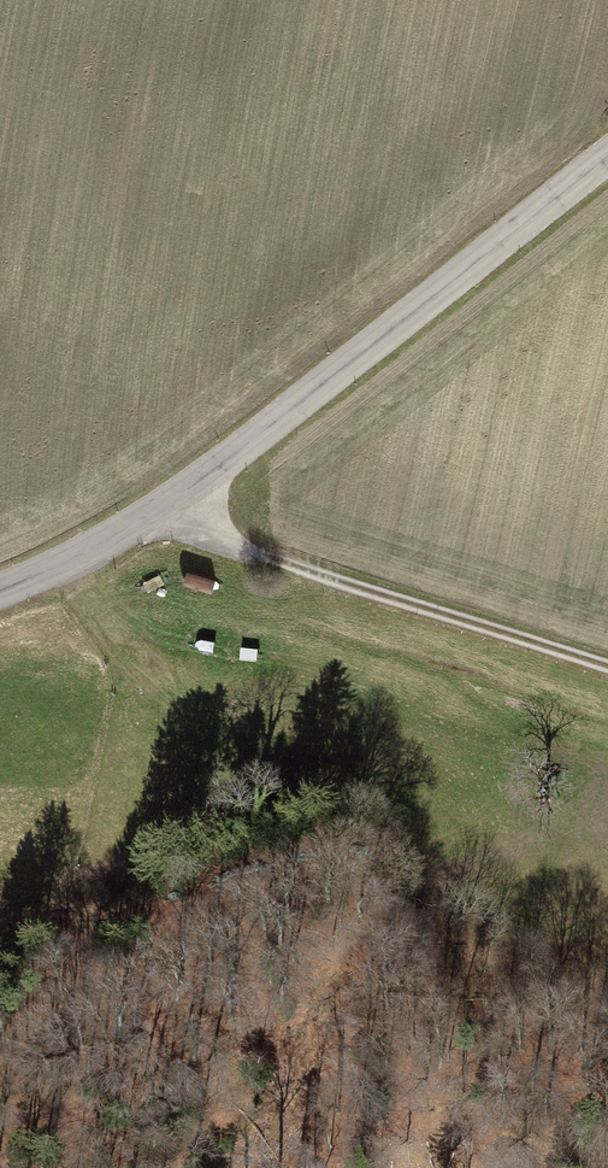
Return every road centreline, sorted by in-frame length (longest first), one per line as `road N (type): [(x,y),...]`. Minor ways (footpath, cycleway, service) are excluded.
road 1 (tertiary): [(0,584),(147,521),(276,430),(607,158)]
road 2 (track): [(147,521),(607,674)]
road 3 (track): [(0,920),(67,929),(138,919),(239,884),(376,868)]

